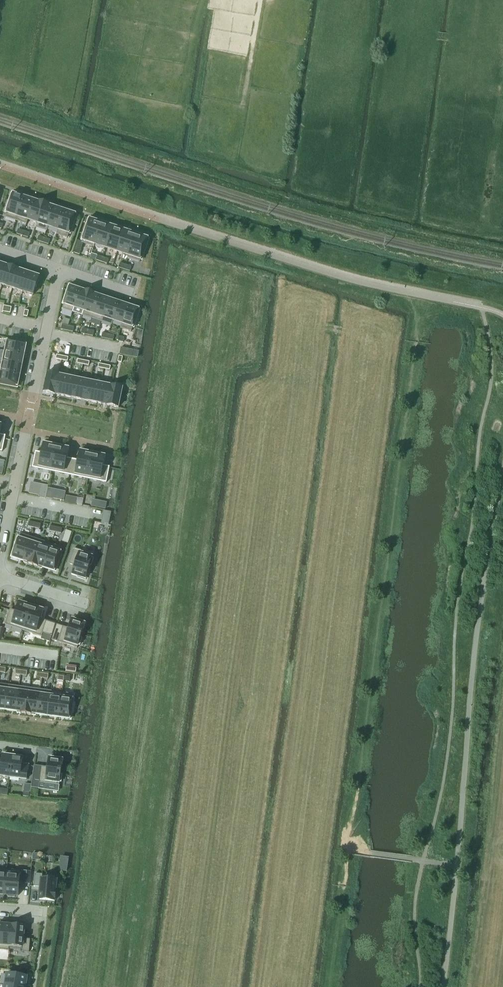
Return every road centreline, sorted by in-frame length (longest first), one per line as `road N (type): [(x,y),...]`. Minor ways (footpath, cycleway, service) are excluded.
road 1 (residential): [(59,270),(0,554)]

